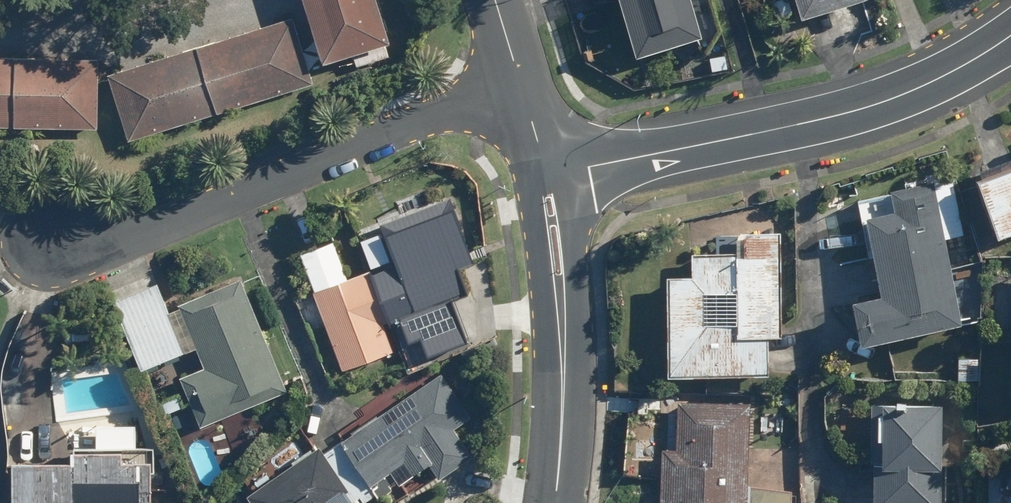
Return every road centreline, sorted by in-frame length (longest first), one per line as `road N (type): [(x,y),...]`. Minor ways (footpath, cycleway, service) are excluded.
road 1 (residential): [(518,80),(122,236),(47,247)]
road 2 (tertiary): [(547,175),(855,108),(941,77),(1010,35)]
road 3 (tertiary): [(555,502),(565,397),(547,175)]

